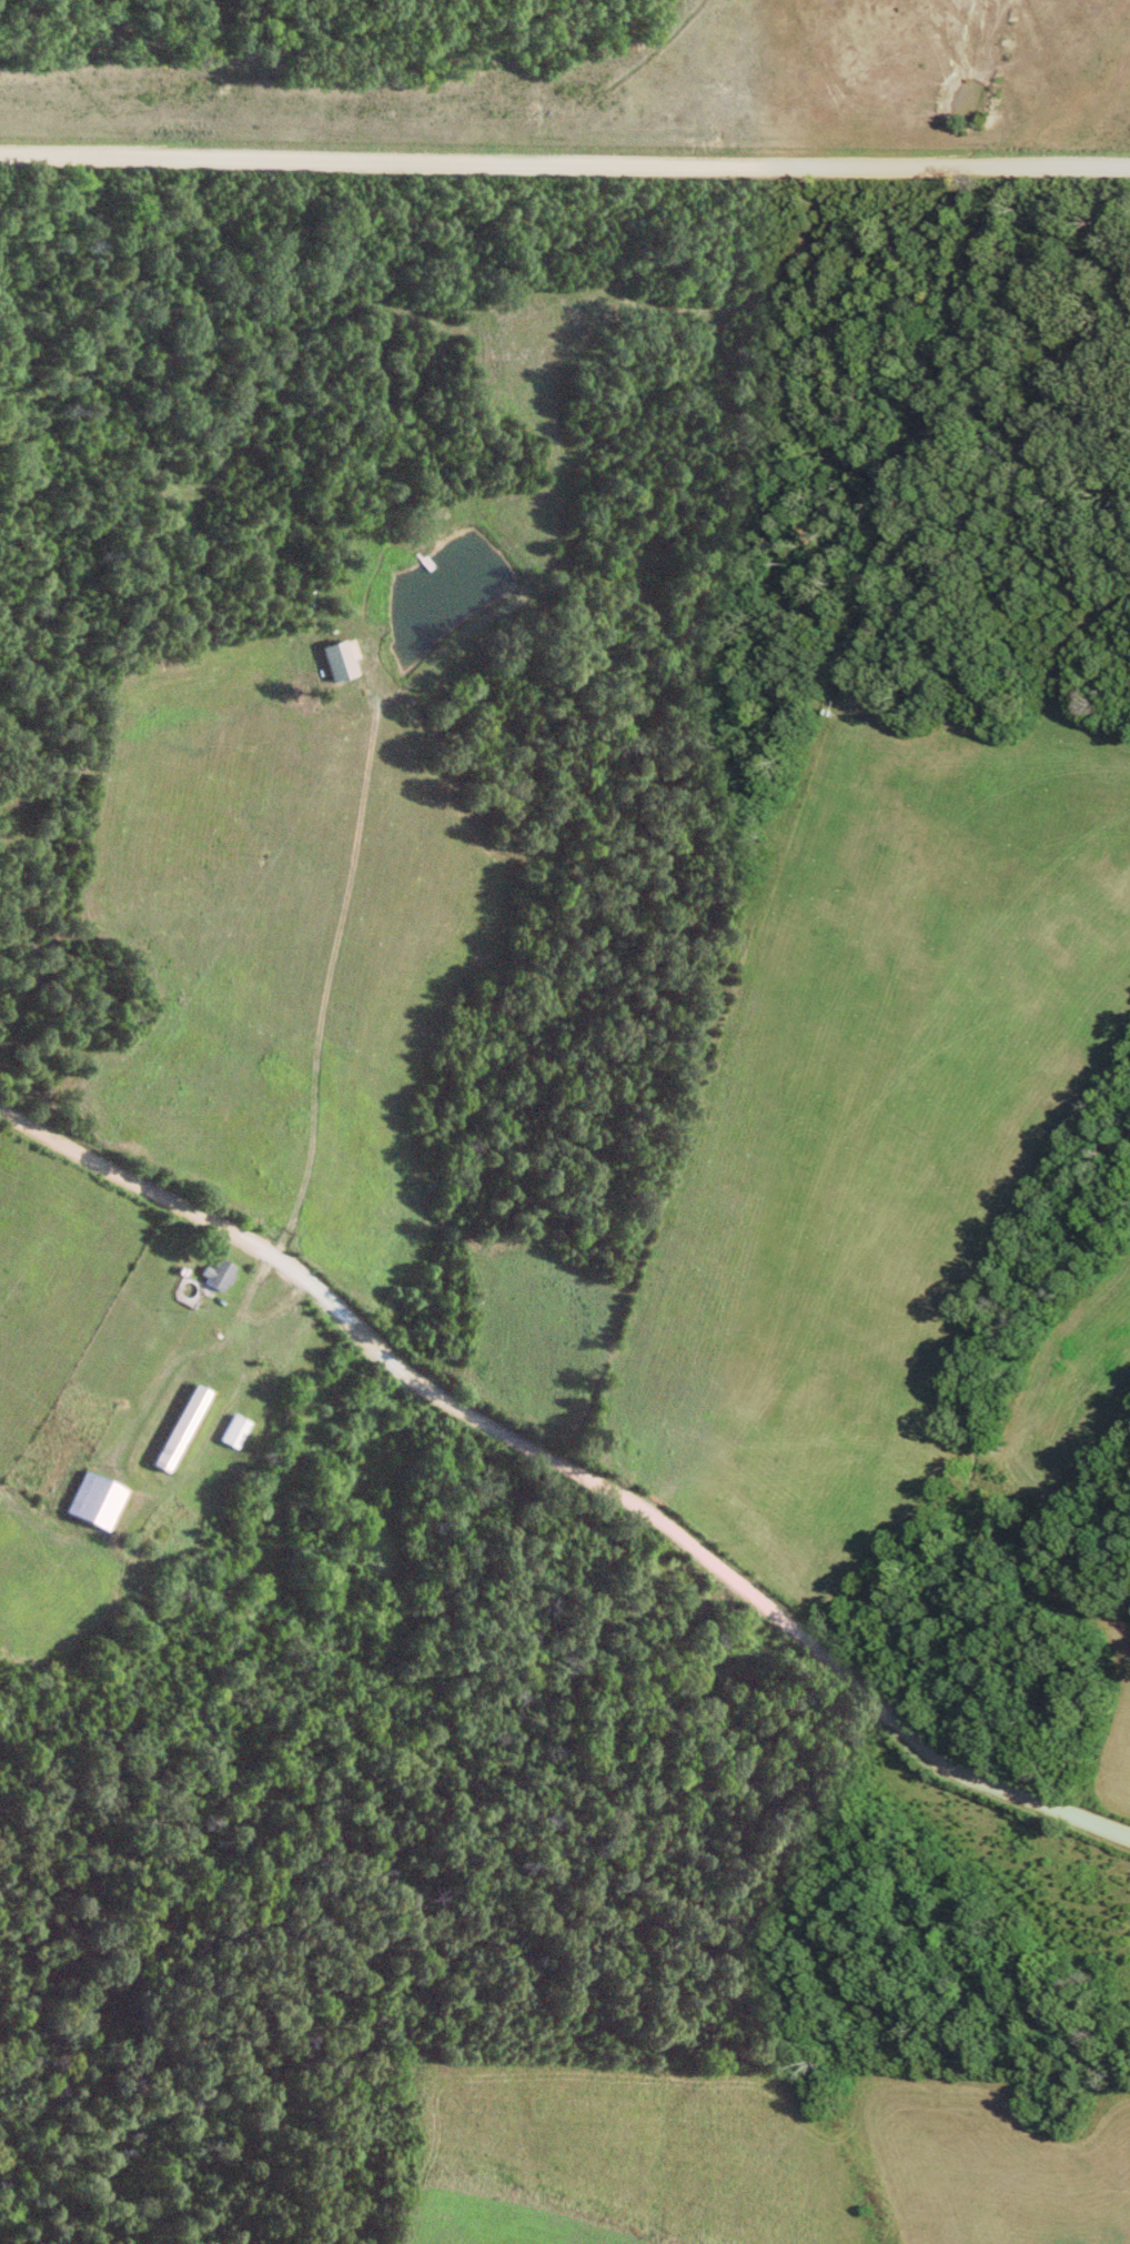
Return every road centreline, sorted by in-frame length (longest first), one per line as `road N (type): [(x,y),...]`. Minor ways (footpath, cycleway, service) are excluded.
road 1 (residential): [(1129,1835),(960,1769),(901,1728),(645,1506),(438,1396),(300,1271),(0,1113)]
road 2 (residential): [(1129,169),(0,156)]

